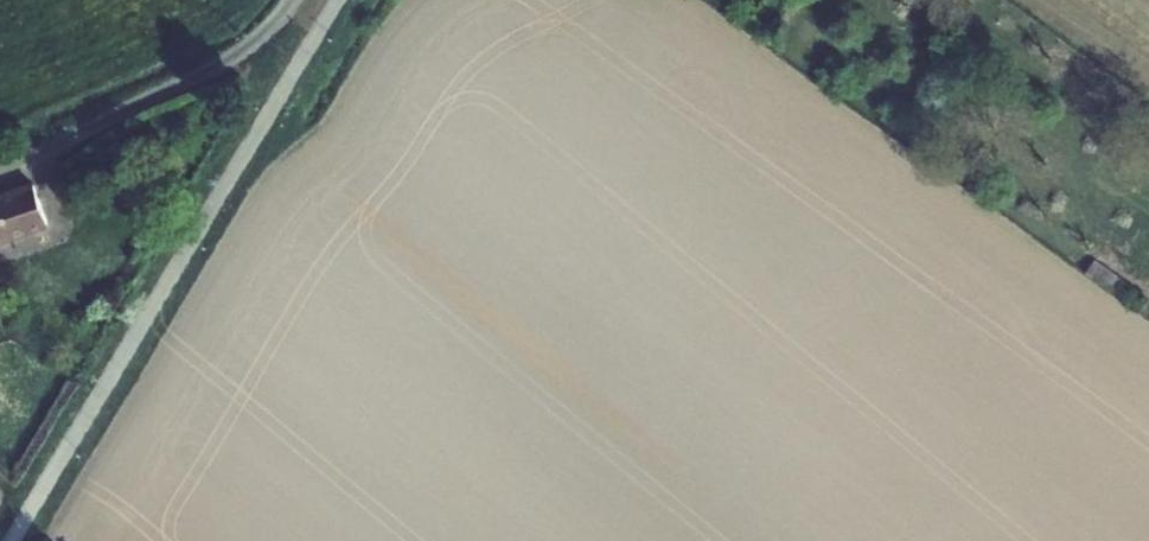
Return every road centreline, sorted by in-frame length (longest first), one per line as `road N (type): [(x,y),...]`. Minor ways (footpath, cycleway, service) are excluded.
road 1 (unclassified): [(290,0),(212,65),(0,157)]

